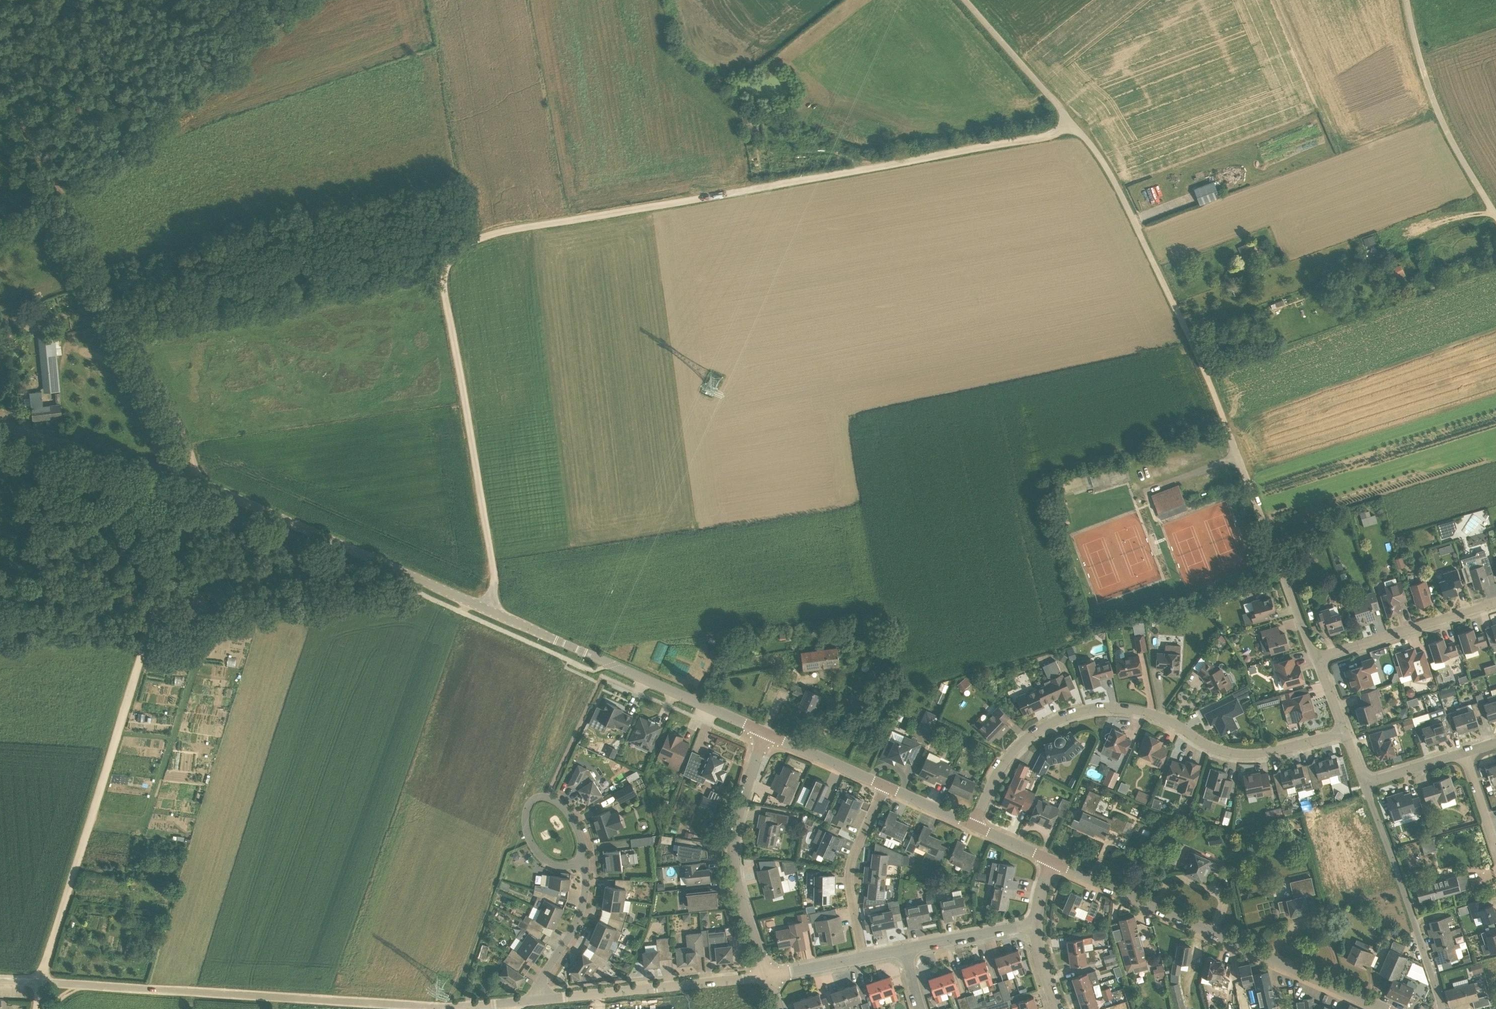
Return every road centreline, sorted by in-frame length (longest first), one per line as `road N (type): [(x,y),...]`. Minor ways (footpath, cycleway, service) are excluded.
road 1 (track): [(493,612),(445,296),(450,271),(473,242),(509,229),(1078,132)]
road 2 (tertiary): [(768,733),(263,504),(0,424)]
road 3 (track): [(41,983),(189,504)]
road 4 (unclassified): [(1220,409),(1127,207),(1081,136),(965,0)]
road 5 (unclassified): [(456,1007),(0,980)]
road 6 (residential): [(974,825),(1003,765),(1027,738),(1074,715),(1141,710),(1220,749),(1258,755),(1345,732)]
road 7 (track): [(189,504),(185,438),(14,108)]
road 8 (tertiary): [(1387,1008),(1054,862)]
road 9 (residential): [(1318,659),(1220,409)]
road 10 (residential): [(767,973),(738,878),(736,838),(768,733)]
road 11 (residential): [(1442,1008),(1366,783)]
road 12 (unclassified): [(1495,217),(1449,139),(1406,0)]
road 13 (residential): [(767,973),(538,1000)]
road 14 (residential): [(1495,602),(1318,659)]
road 15 (residential): [(584,862),(562,804),(540,797),(530,807),(530,836),(547,861),(574,865)]
road 16 (residential): [(865,958),(850,868),(884,787)]
road 17 (residential): [(538,1000),(579,919),(584,862)]
road 18 (residential): [(1035,924),(904,951)]
road 19 (tertiary): [(884,787),(768,733)]

